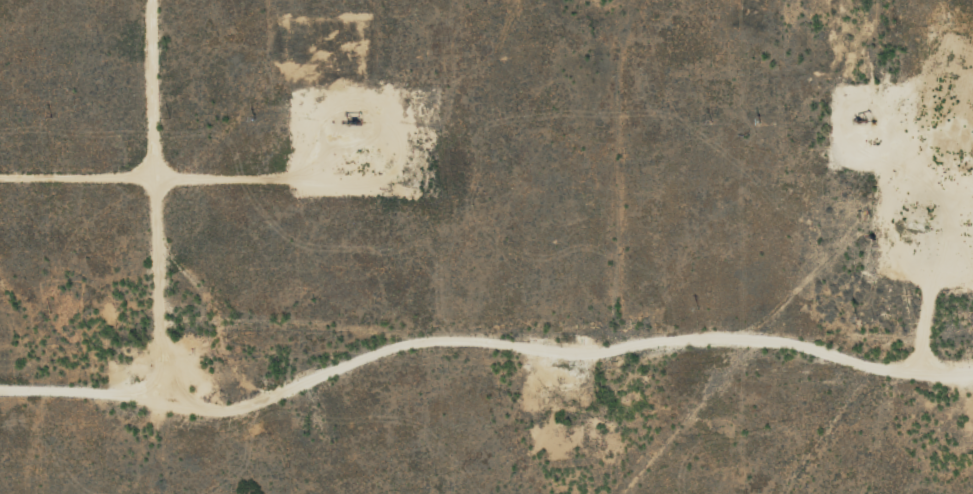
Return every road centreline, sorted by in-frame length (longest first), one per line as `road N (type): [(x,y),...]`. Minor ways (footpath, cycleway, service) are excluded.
road 1 (track): [(972,354),(913,359),(715,313),(624,313),(416,328),(259,389),(157,369),(0,374)]
road 2 (track): [(157,369),(133,0)]
road 3 (track): [(635,0),(624,313)]

